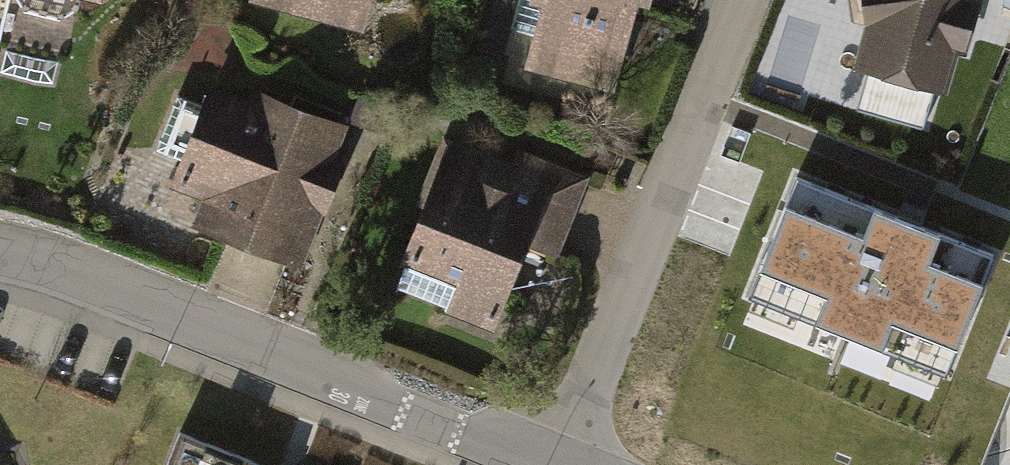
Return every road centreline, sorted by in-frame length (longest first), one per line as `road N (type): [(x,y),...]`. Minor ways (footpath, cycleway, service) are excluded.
road 1 (residential): [(547,464),(74,279),(0,258)]
road 2 (residential): [(748,0),(565,464)]

